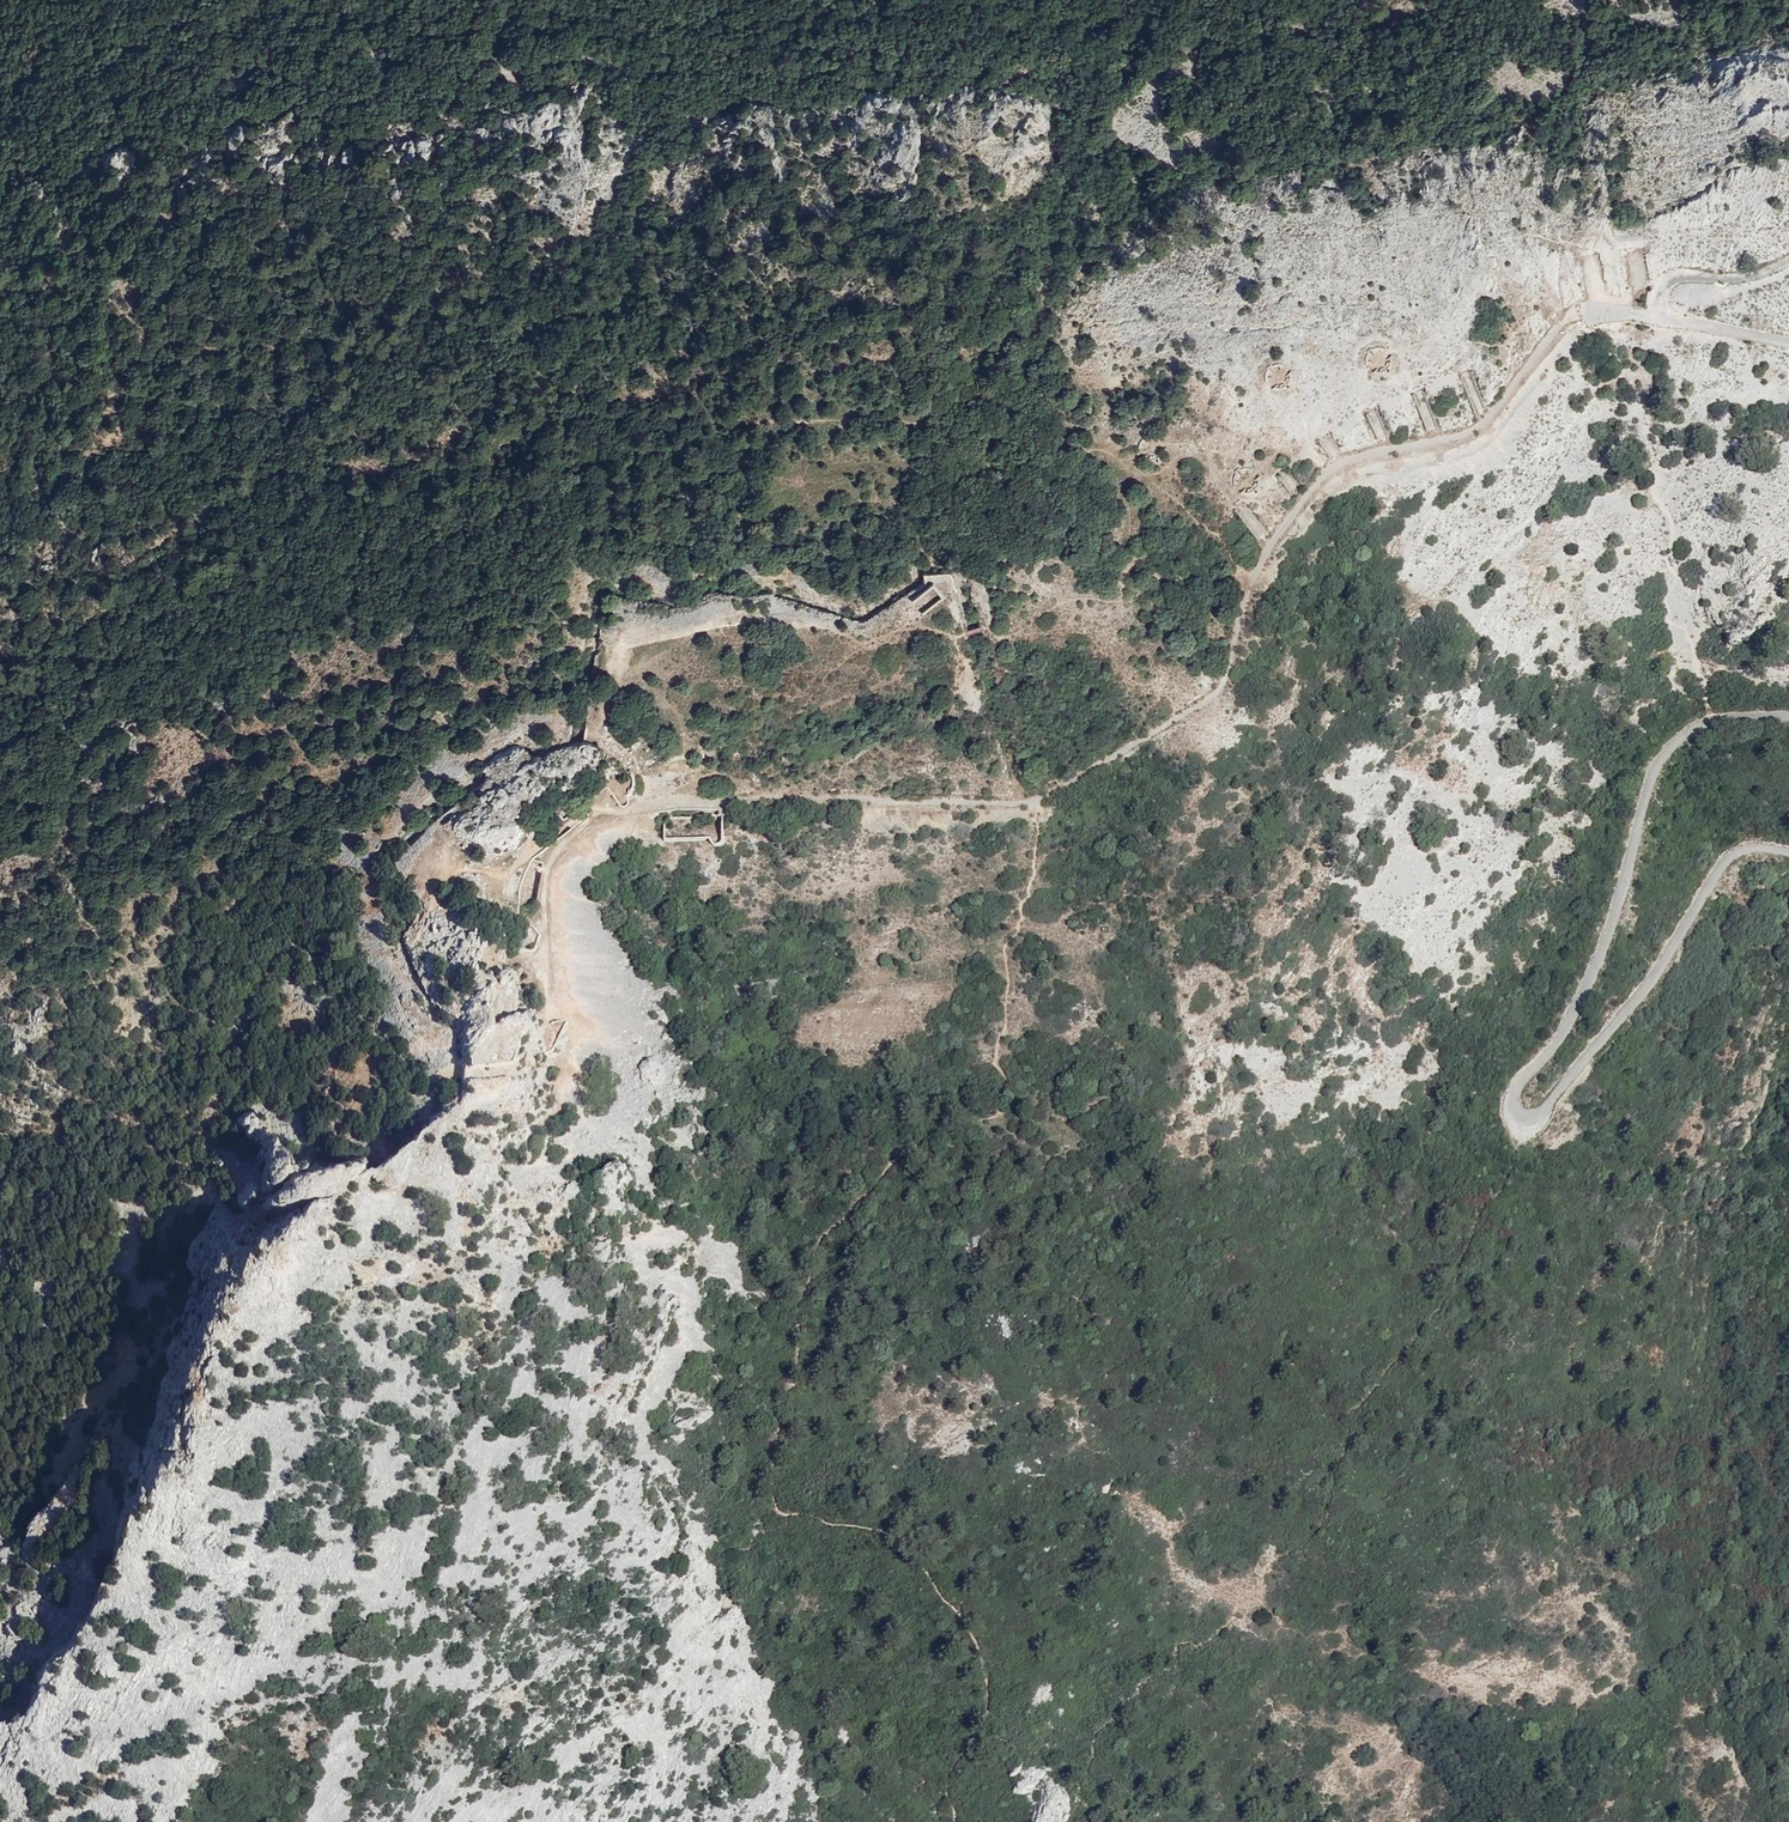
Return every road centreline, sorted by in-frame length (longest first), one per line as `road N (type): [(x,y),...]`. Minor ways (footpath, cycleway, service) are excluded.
road 1 (track): [(397,867),(488,882),(592,811),(669,800),(1044,804),(1222,691),(1258,570),(1322,476),(1354,457),(1460,435),(1492,416),(1560,324),(1593,308),(1666,317)]
road 2 (unclassified): [(1788,853),(1748,845),(1719,880),(1667,975),(1591,1057),(1548,1119),(1531,1127),(1517,1121),(1510,1108),(1521,1084),(1562,1034),(1597,965),(1662,754),(1718,713),(1788,711)]
road 3 (unclassified): [(1788,338),(1666,317),(1658,296),(1673,275),(1730,276),(1788,252)]
road 4 (track): [(636,808),(573,839),(553,876),(563,996)]

